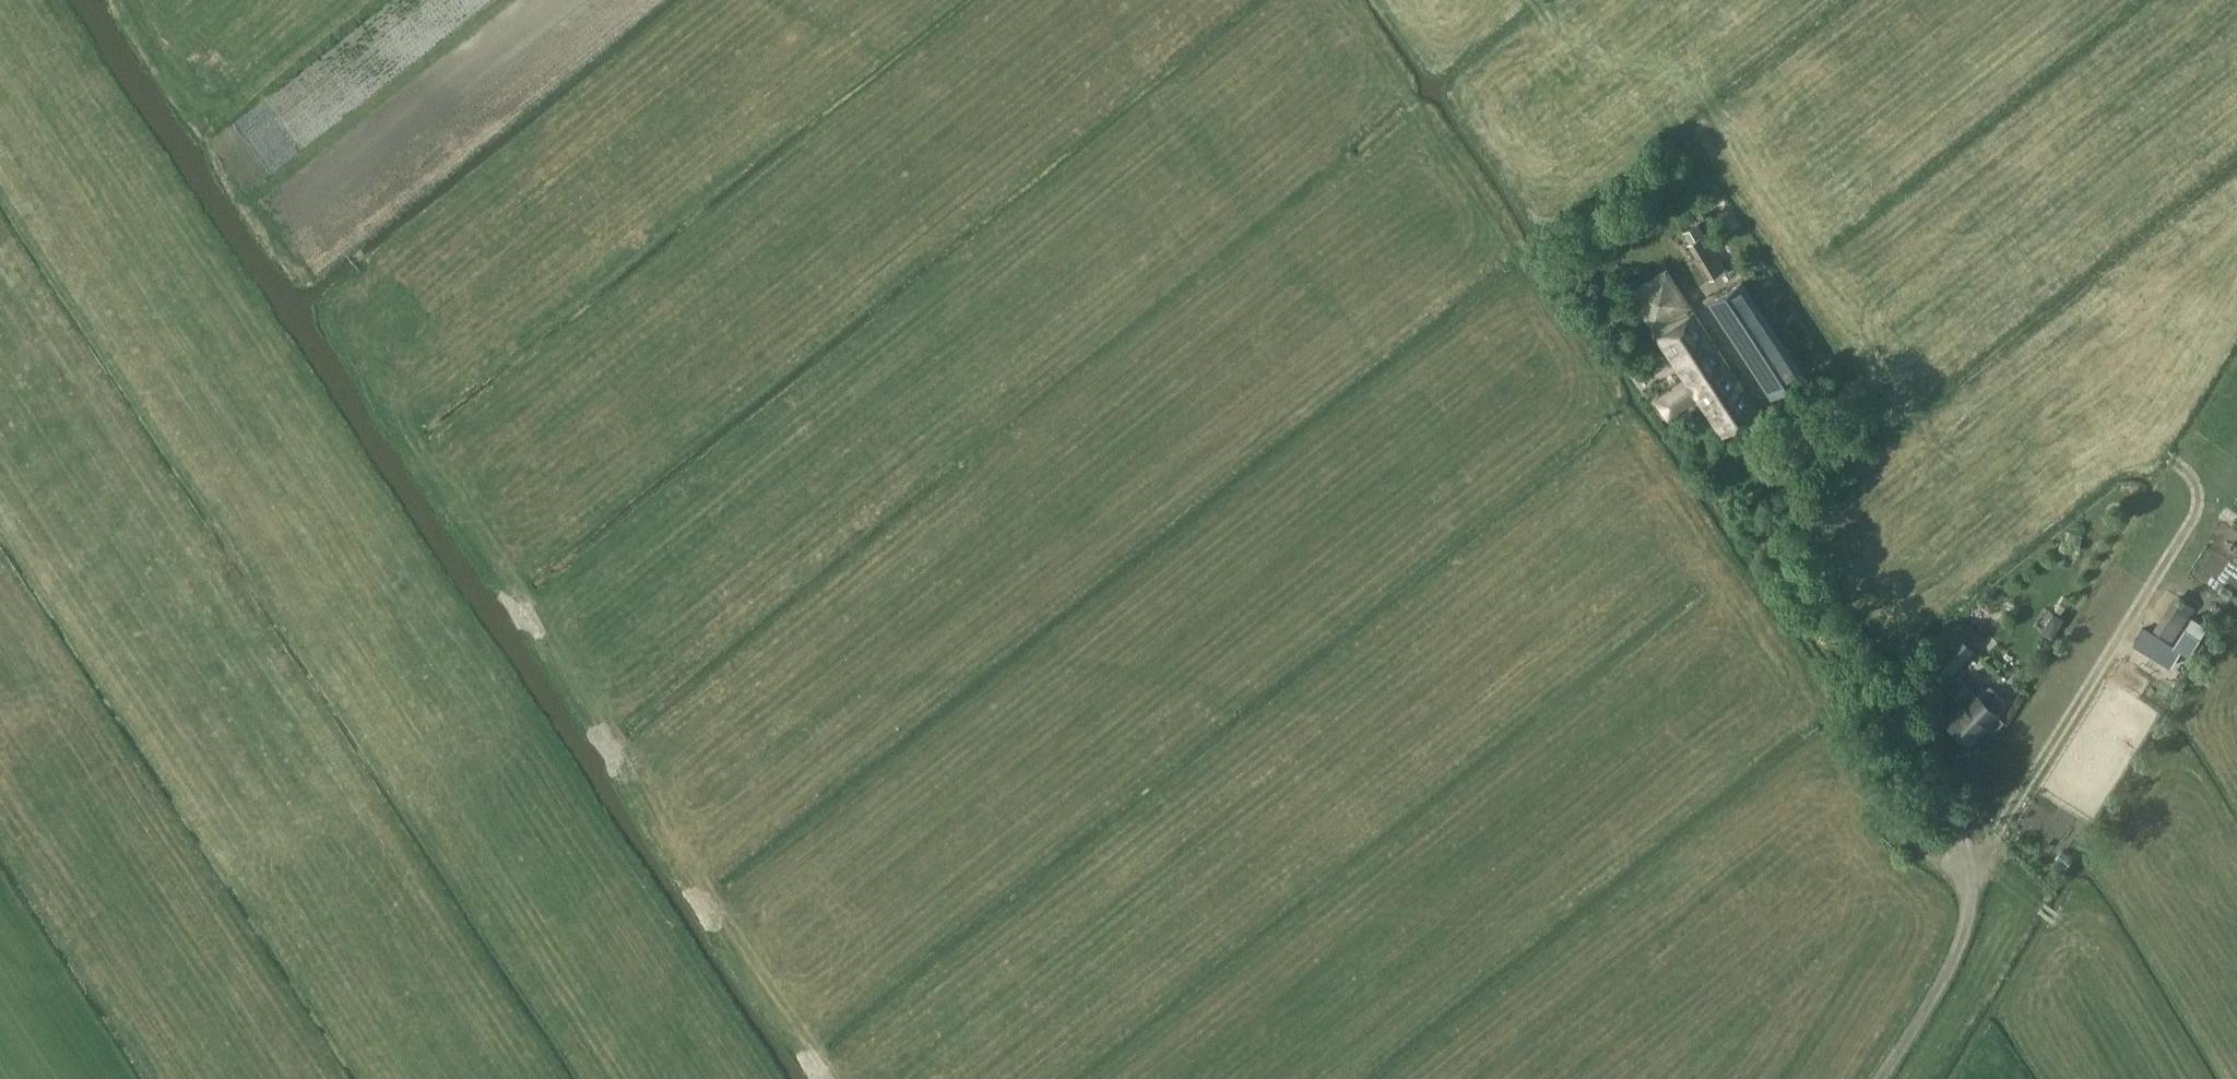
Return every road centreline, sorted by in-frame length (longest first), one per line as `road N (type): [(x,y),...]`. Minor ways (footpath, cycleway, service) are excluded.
road 1 (track): [(1878,1078),(1947,973),(1966,926),(1969,860),(1955,814),(1775,549),(1779,419)]
road 2 (track): [(1908,469),(1700,145),(1558,31),(1534,0)]
road 3 (track): [(2170,457),(2191,473),(2194,516),(1970,870)]

